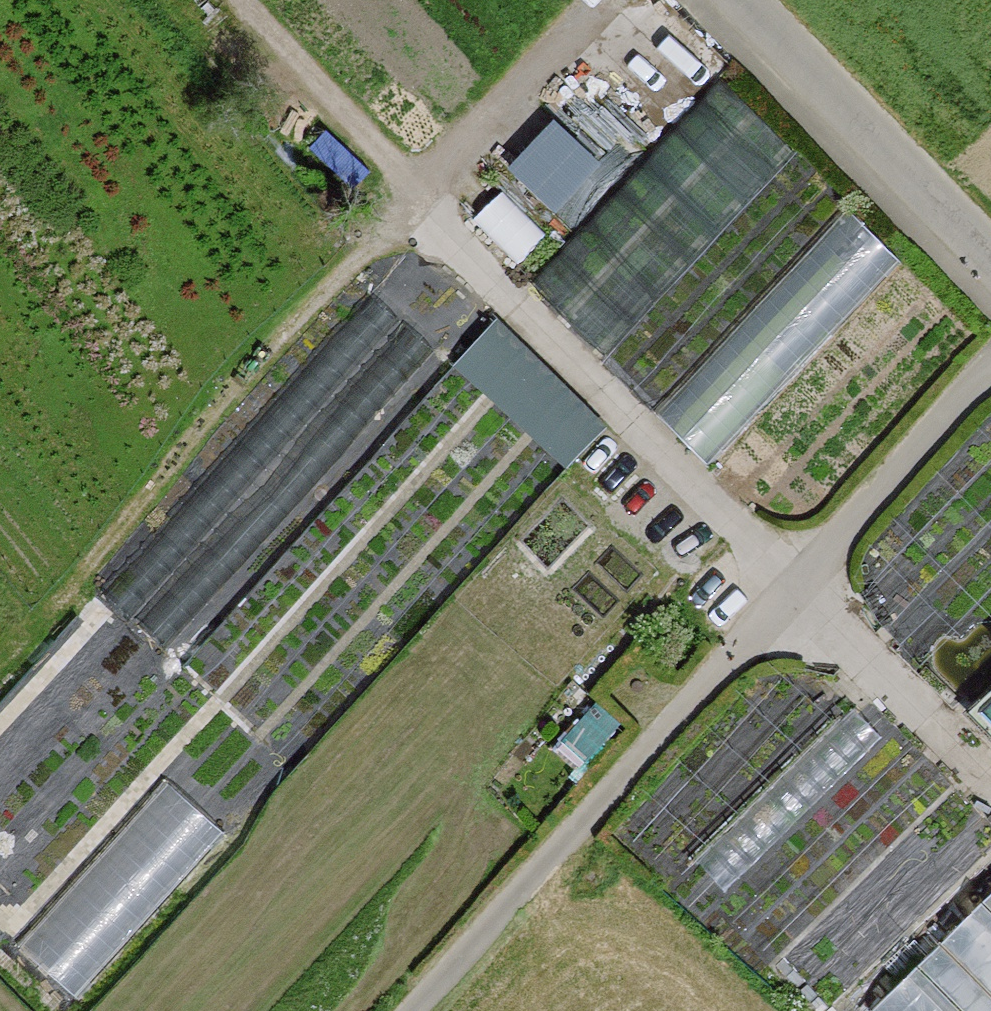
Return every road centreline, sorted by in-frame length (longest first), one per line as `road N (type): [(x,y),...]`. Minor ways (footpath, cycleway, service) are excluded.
road 1 (track): [(234,0),(419,196),(0,668)]
road 2 (track): [(990,364),(413,1010)]
road 3 (track): [(419,196),(990,786)]
road 4 (unclassified): [(990,258),(744,0)]

